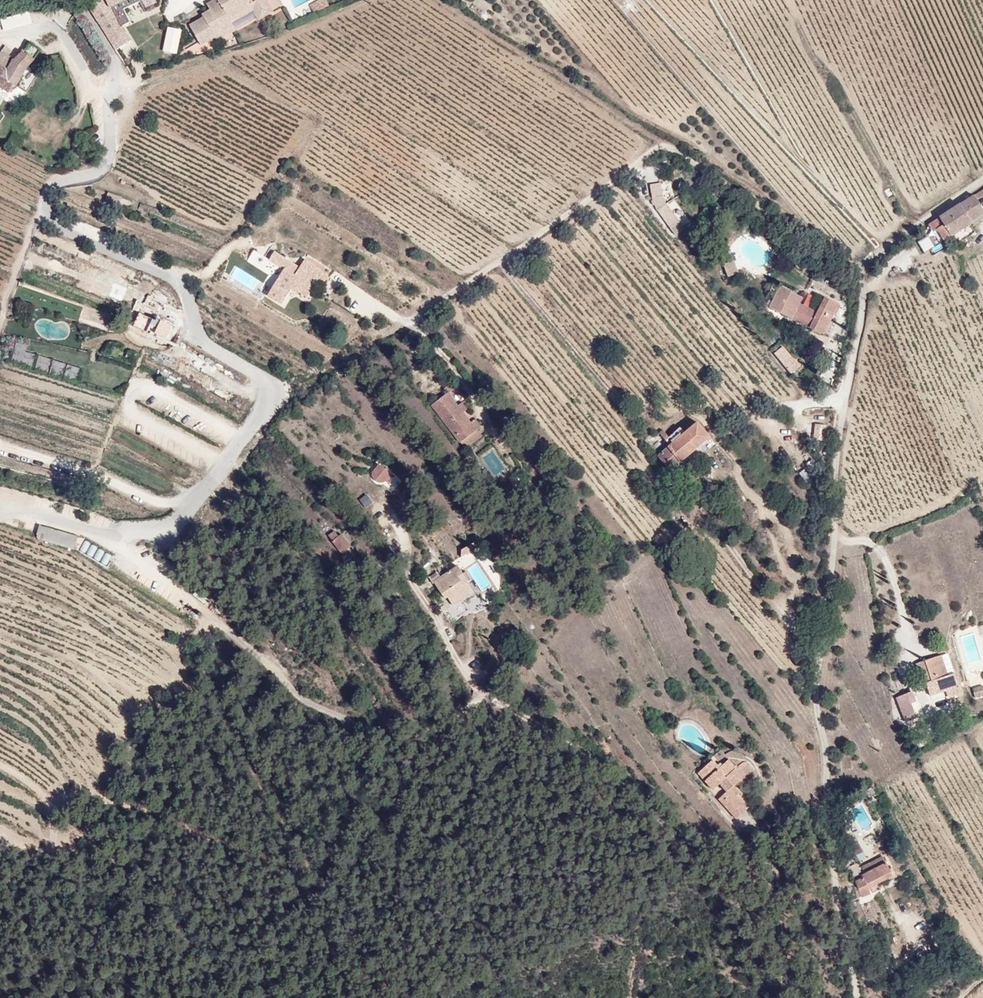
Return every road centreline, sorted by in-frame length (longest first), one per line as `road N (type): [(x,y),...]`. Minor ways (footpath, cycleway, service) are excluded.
road 1 (unclassified): [(982,182),(862,268),(816,698),(833,866),(857,997)]
road 2 (unclassified): [(818,997),(758,895),(703,834),(549,726),(485,703),(450,740),(381,734),(299,697),(219,622)]
road 3 (track): [(219,622),(269,784),(312,838),(313,852),(297,852),(254,819),(174,789),(86,776),(69,786),(63,821),(48,841),(26,850),(0,846)]

